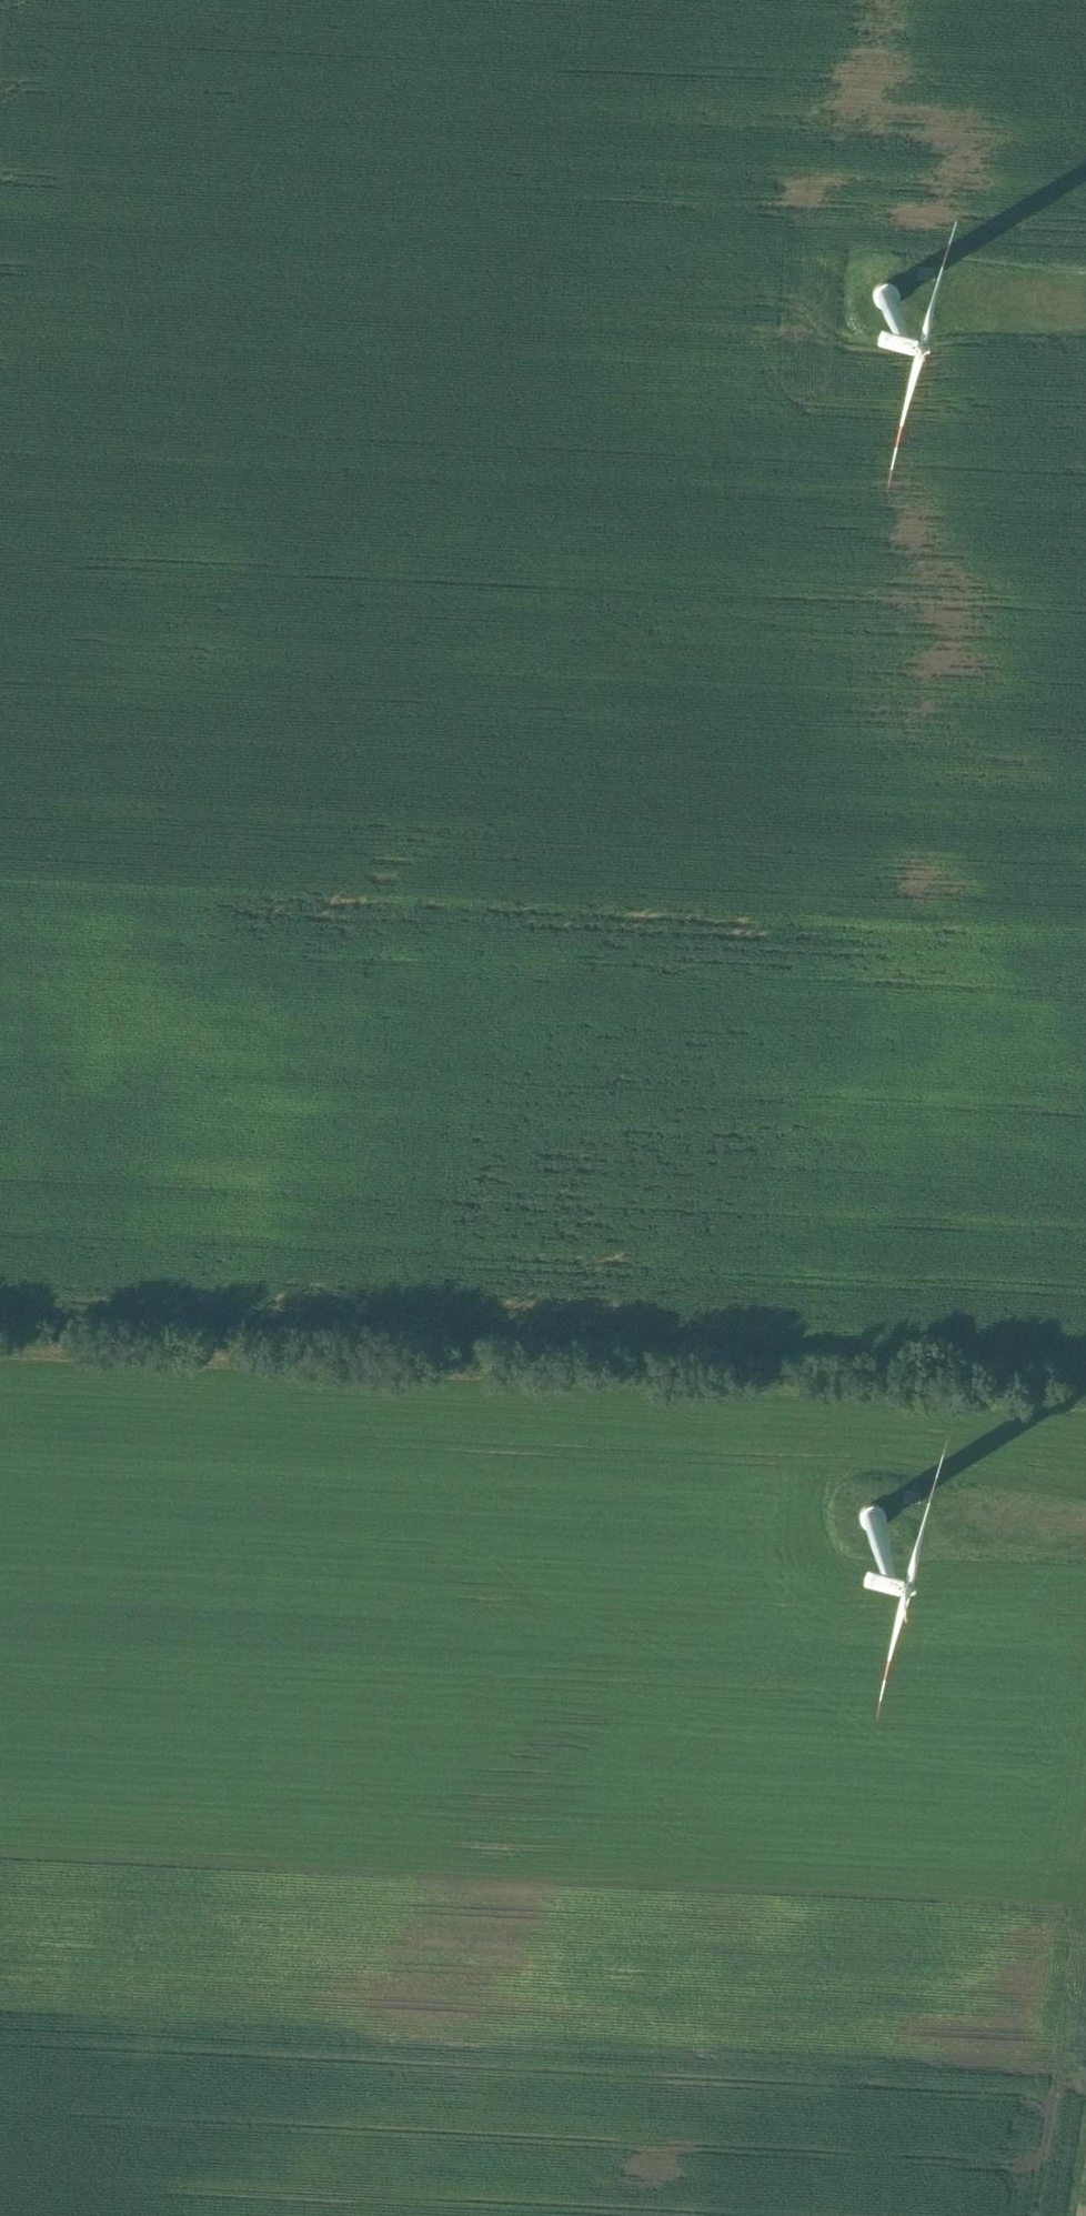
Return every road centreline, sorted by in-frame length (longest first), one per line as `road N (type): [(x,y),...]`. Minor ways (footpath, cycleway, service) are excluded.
road 1 (track): [(1085,304),(942,306)]
road 2 (track): [(1085,1523),(957,1516)]

